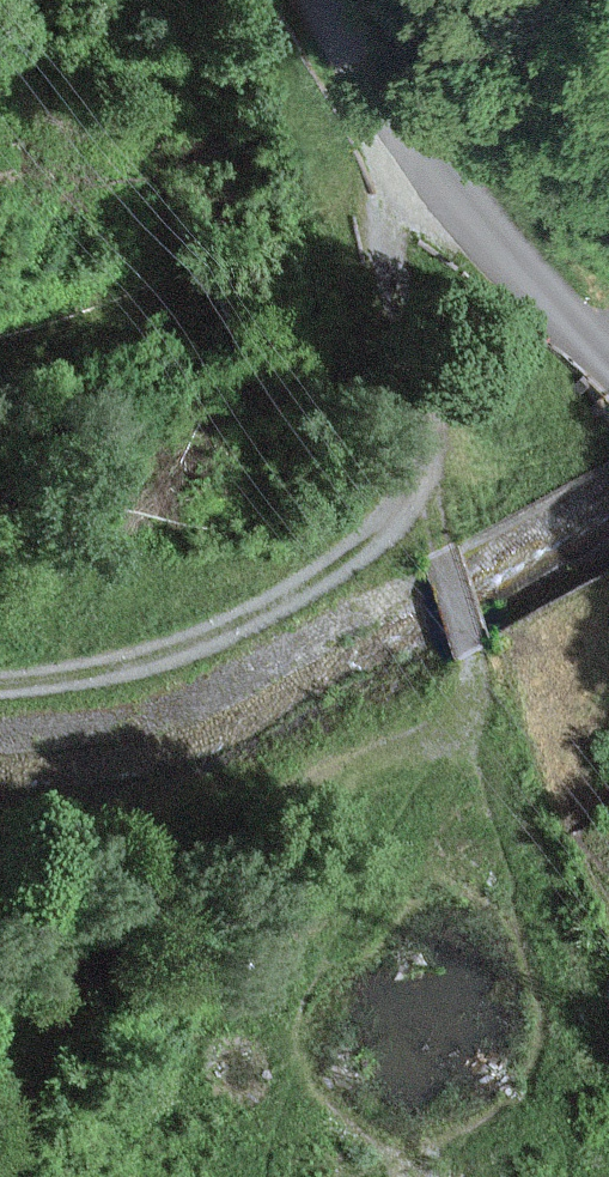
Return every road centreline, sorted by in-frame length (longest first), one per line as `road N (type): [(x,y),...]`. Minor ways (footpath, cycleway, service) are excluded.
road 1 (track): [(422,164),(387,212),(385,267),(426,416),(425,461),(407,504),(338,563),(199,640),(0,680)]
road 2 (tertiary): [(608,373),(422,164),(318,0)]
road 3 (track): [(413,491),(427,510),(469,649),(475,748),(512,884)]

